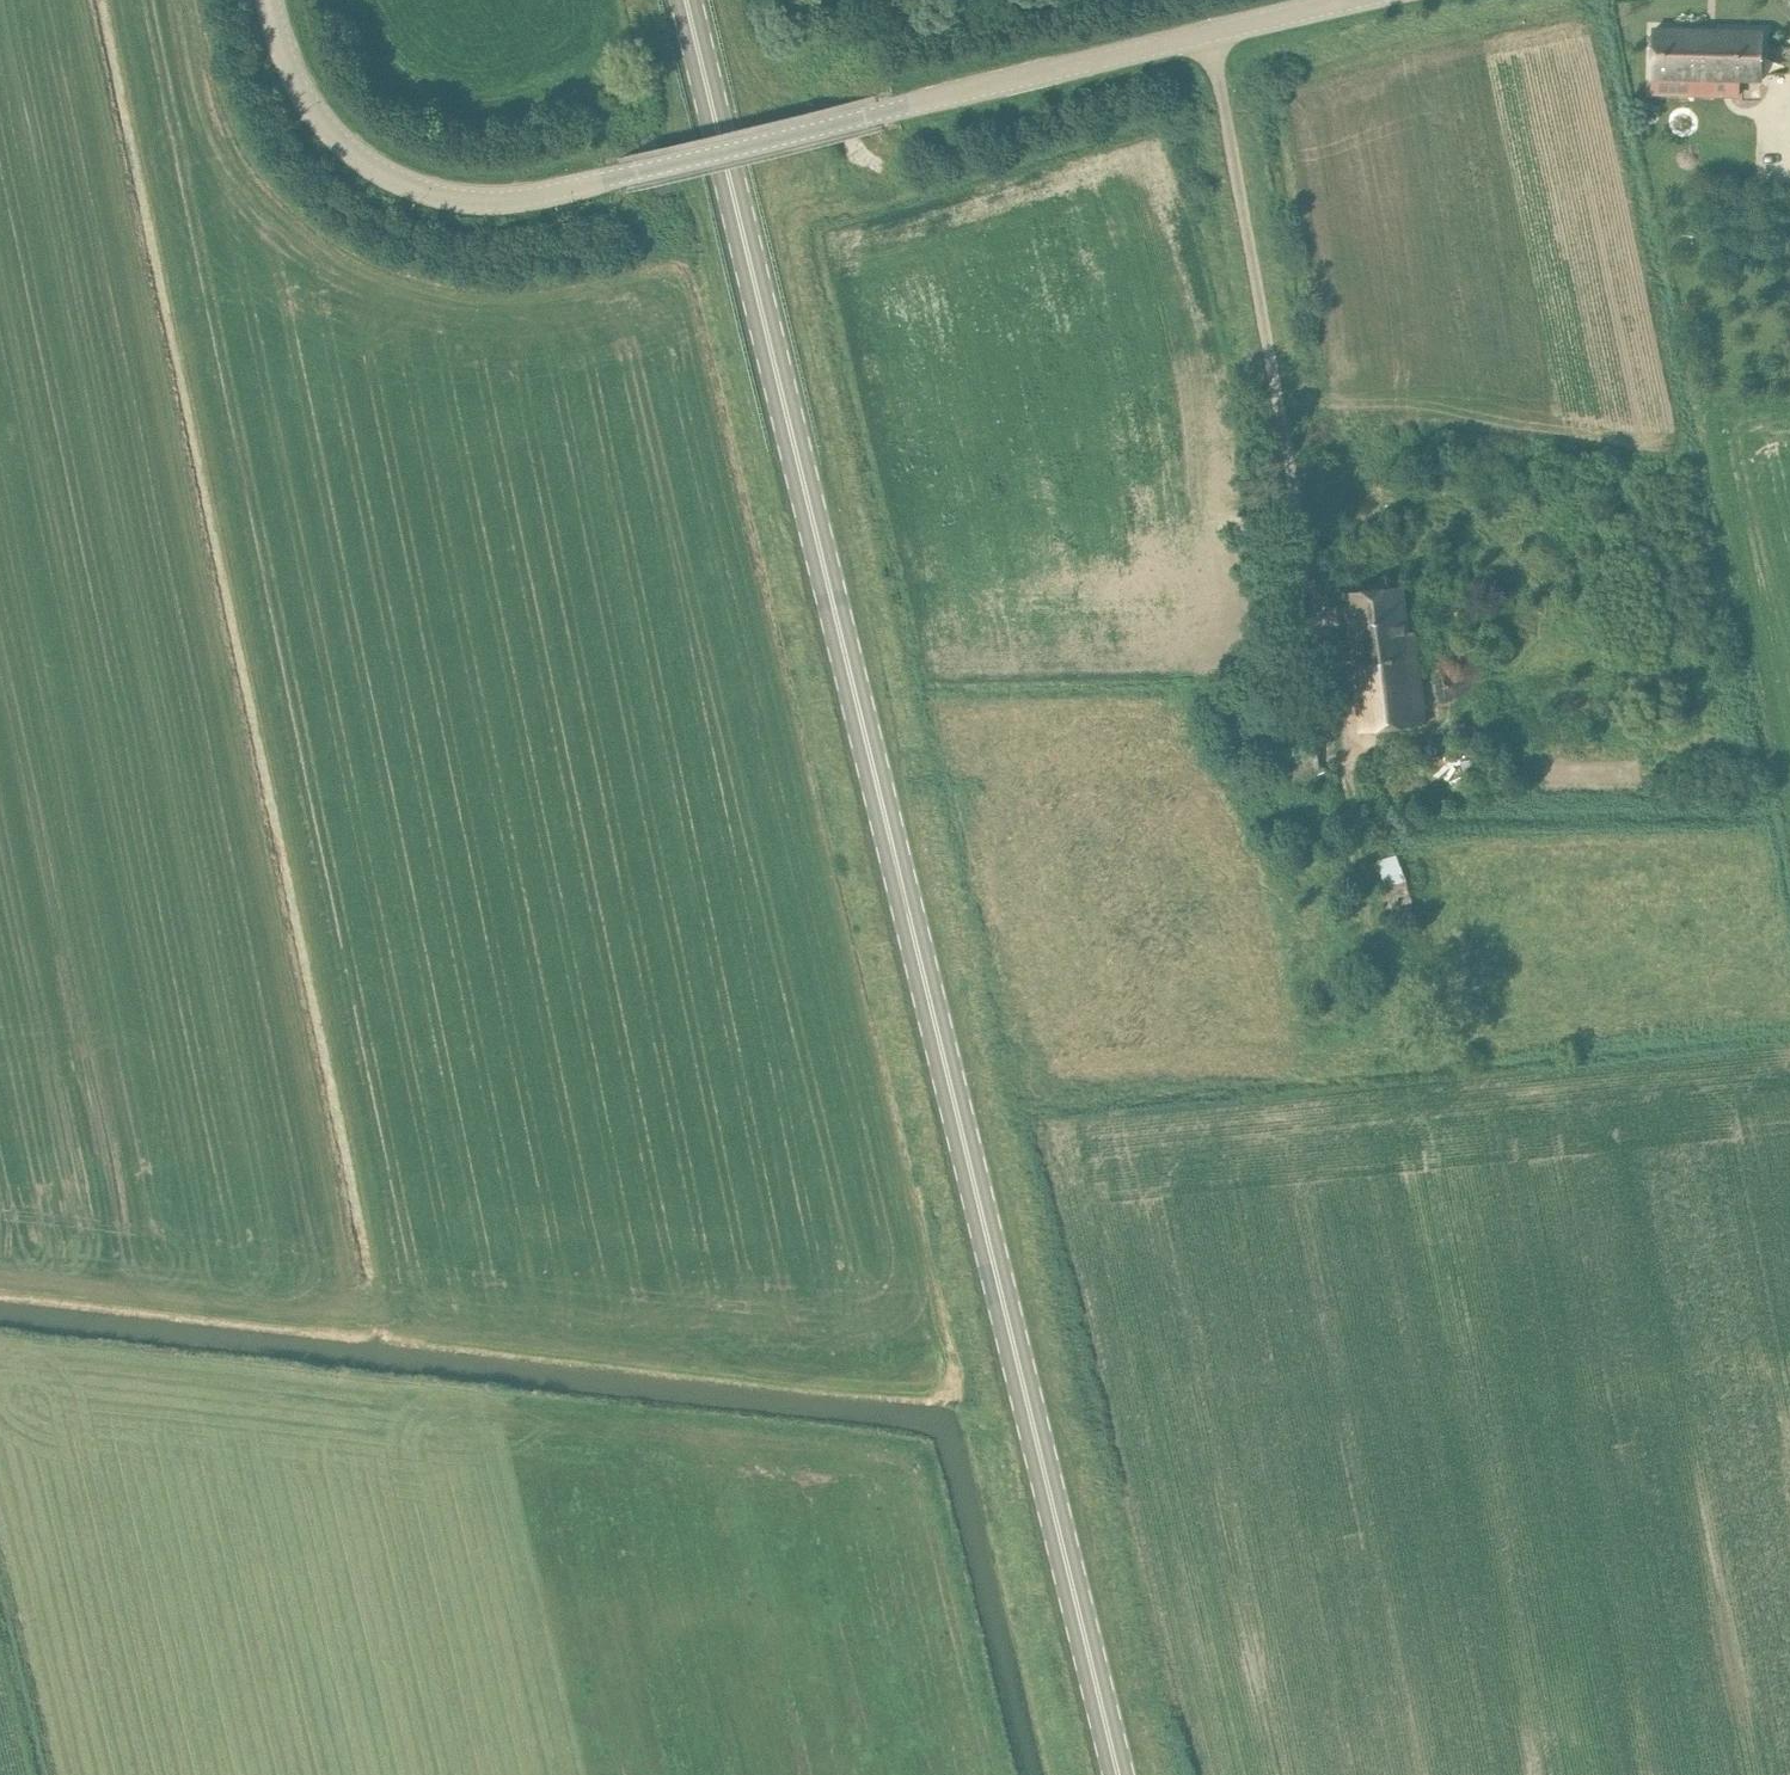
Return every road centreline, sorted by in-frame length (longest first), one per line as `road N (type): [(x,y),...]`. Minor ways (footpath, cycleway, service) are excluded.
road 1 (primary): [(1117,1774),(684,0)]
road 2 (tertiary): [(636,172),(1209,34)]
road 3 (unclassified): [(1304,544),(1209,34)]
road 4 (tertiary): [(636,172),(533,201),(474,202),(409,191),(321,120),(292,73),(271,0)]
road 5 (tertiary): [(1209,34),(1360,0)]

